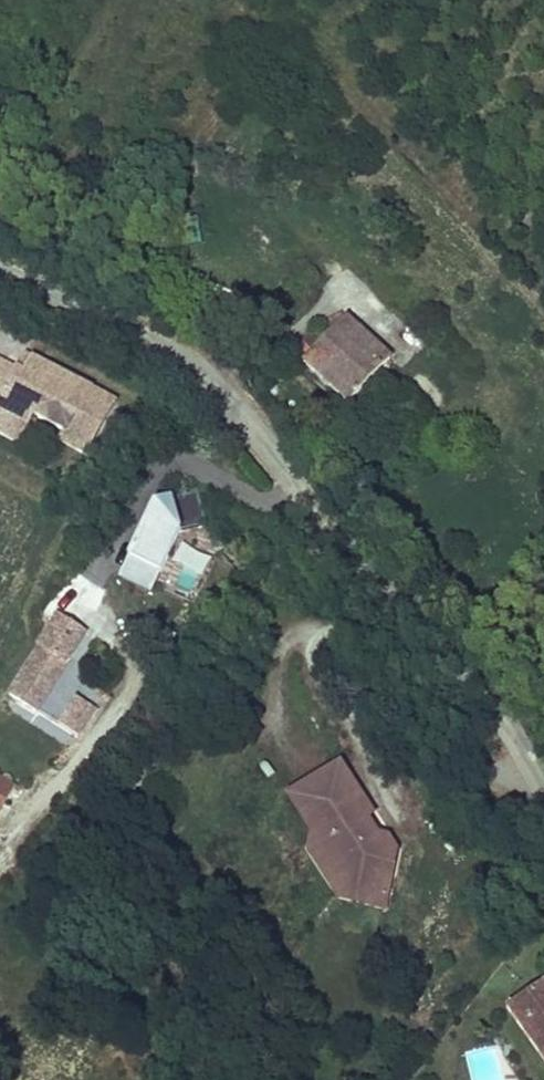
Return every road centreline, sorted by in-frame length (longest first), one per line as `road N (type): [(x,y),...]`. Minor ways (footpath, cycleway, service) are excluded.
road 1 (unclassified): [(0,271),(193,370),(476,685),(543,775)]

